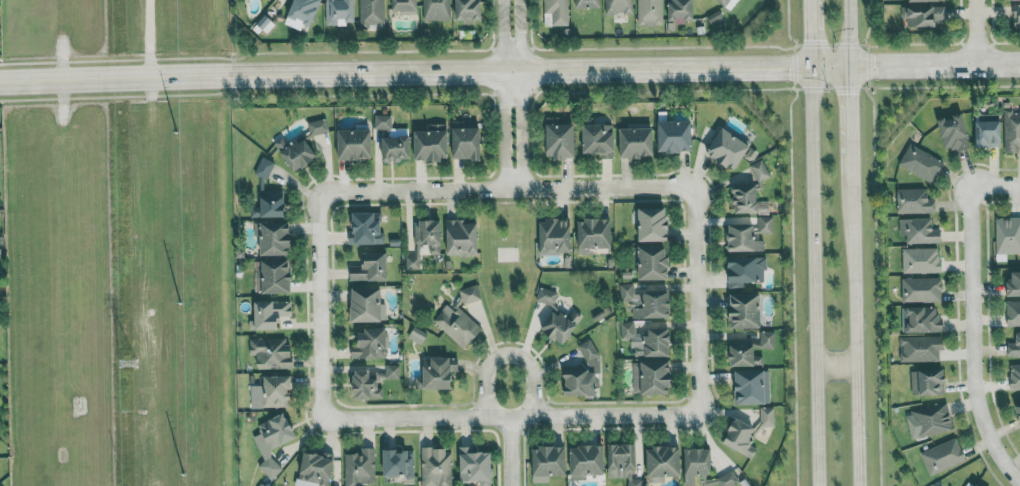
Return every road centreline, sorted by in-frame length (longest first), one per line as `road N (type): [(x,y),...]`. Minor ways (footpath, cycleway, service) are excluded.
road 1 (tertiary): [(1019,69),(0,90)]
road 2 (secondary): [(812,74),(818,485)]
road 3 (residential): [(687,189),(328,195)]
road 4 (residential): [(690,411),(331,414)]
road 5 (secondary): [(857,485),(851,151)]
road 6 (residential): [(1019,475),(993,422),(996,175)]
road 7 (residential): [(687,189),(697,202),(698,398),(690,411)]
road 8 (residential): [(328,195),(319,210),(322,389),(331,414)]
road 9 (residential): [(523,188),(520,0)]
road 10 (residential): [(502,0),(505,188)]
road 11 (residential): [(534,416),(533,370),(512,352),(490,365),(485,416)]

